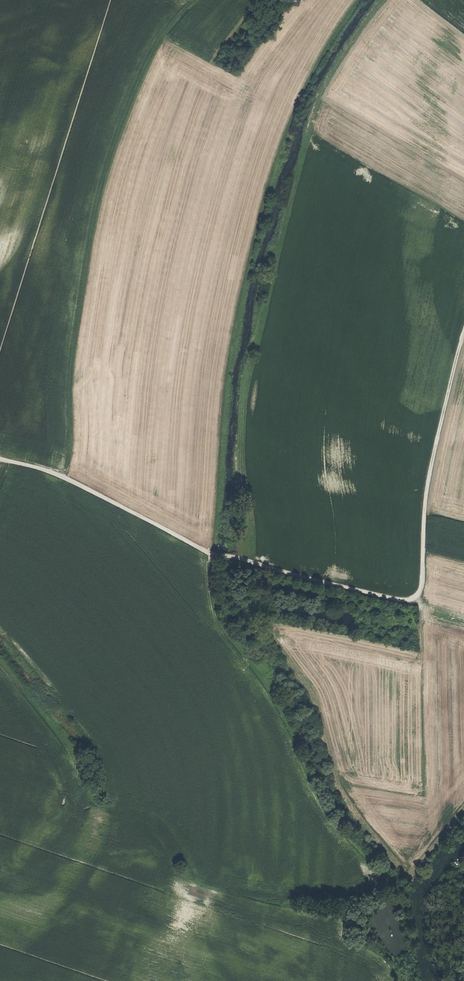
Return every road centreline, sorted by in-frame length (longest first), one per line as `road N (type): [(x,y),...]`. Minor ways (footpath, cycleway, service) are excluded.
road 1 (track): [(0,459),(54,472),(216,555),(413,602),(434,454),(463,330)]
road 2 (track): [(64,477),(73,360),(108,163),(159,42),(196,0)]

